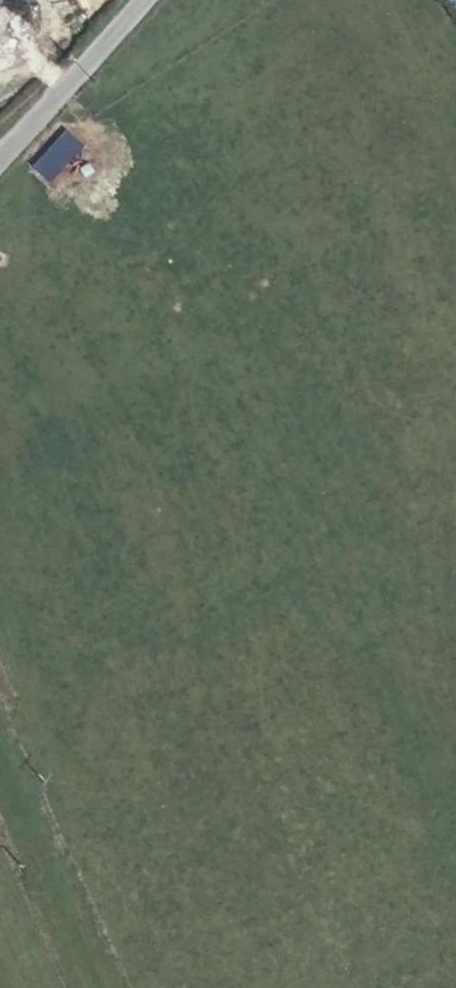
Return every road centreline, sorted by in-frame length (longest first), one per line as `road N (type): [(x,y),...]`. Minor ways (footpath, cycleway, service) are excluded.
road 1 (residential): [(0,153),(141,0)]

